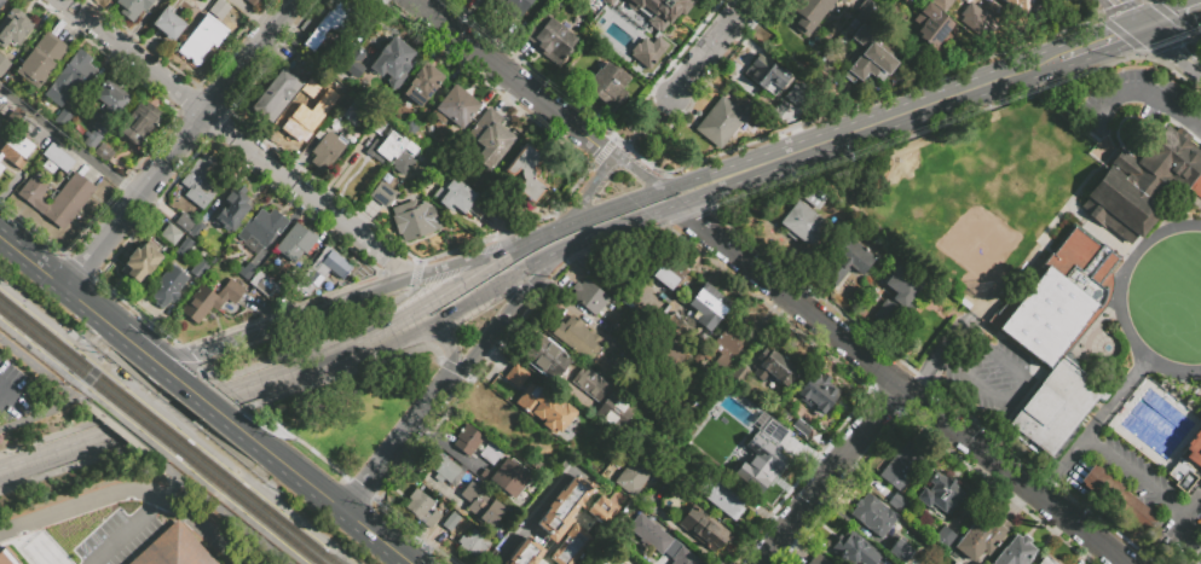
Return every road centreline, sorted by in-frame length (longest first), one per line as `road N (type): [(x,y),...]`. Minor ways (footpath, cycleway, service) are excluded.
road 1 (residential): [(675,207),(1126,563)]
road 2 (secondary): [(753,168),(560,228),(343,353)]
road 3 (residential): [(63,0),(415,275)]
road 4 (residential): [(70,284),(294,0)]
road 5 (secondary): [(753,168),(1059,58)]
road 6 (secondary): [(116,322),(299,466)]
road 7 (residential): [(759,563),(900,385)]
road 8 (secondary): [(567,248),(753,168)]
road 9 (secondary): [(444,388),(567,248)]
road 10 (residential): [(415,0),(559,114)]
road 11 (secondary): [(415,336),(567,248)]
road 12 (secondary): [(560,228),(415,275)]
road 13 (secondary): [(350,506),(444,388)]
road 14 (secondary): [(223,397),(343,353)]
road 15 (residential): [(671,93),(748,0)]
road 16 (secondary): [(306,316),(192,355)]
road 17 (secondary): [(0,474),(114,435)]

